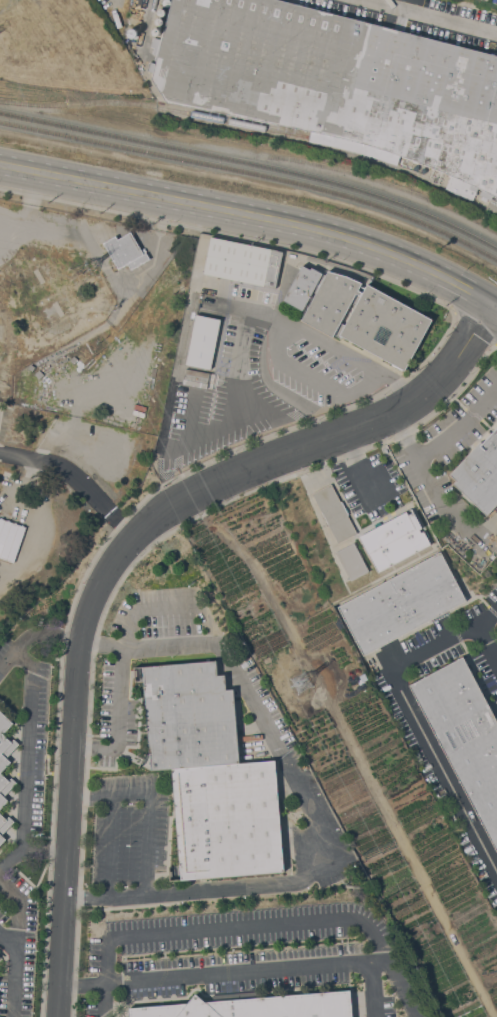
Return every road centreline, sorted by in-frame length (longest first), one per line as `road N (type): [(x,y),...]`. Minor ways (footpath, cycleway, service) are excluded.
road 1 (residential): [(214,487),(160,514),(133,539),(106,573),(81,635),(57,1016)]
road 2 (primary): [(0,167),(366,243),(491,302)]
road 3 (residential): [(491,302),(456,358),(396,416),(214,487)]
road 4 (residential): [(496,35),(362,0)]

